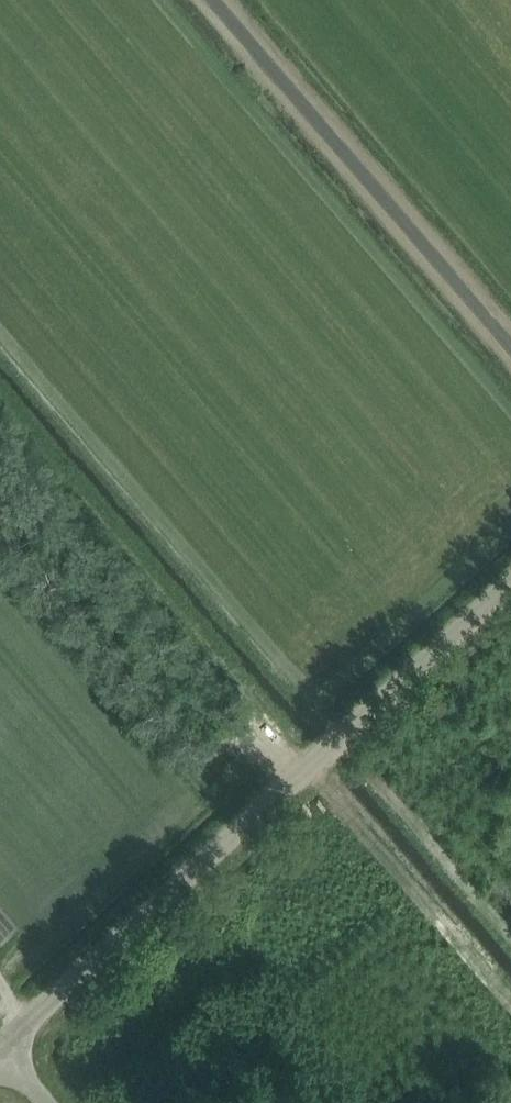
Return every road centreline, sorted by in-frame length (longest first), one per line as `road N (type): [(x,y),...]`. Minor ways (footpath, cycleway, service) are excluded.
road 1 (tertiary): [(2,1045),(510,580)]
road 2 (unclassified): [(510,345),(214,0)]
road 3 (track): [(297,776),(0,444)]

